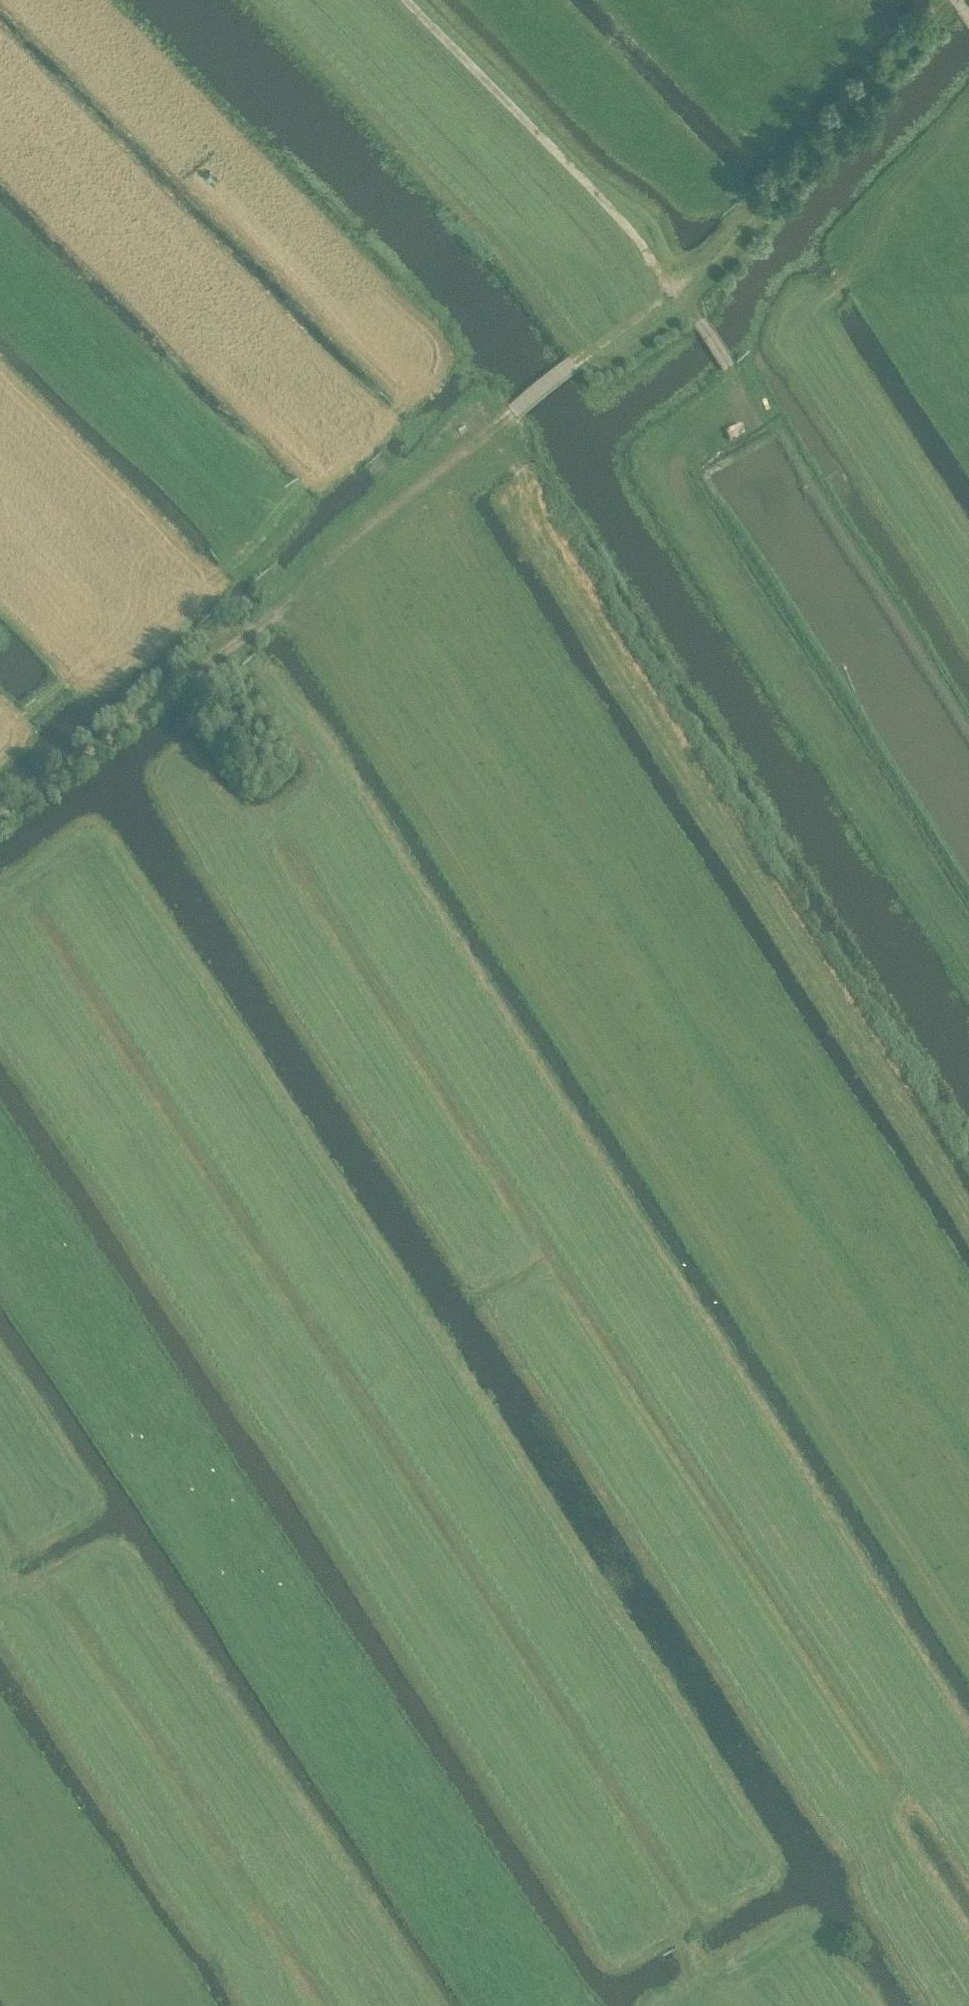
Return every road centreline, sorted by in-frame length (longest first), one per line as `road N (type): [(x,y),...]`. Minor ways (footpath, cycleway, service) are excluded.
road 1 (track): [(0,818),(127,730),(489,432),(675,294),(951,0)]
road 2 (track): [(909,641),(640,243),(407,0)]

